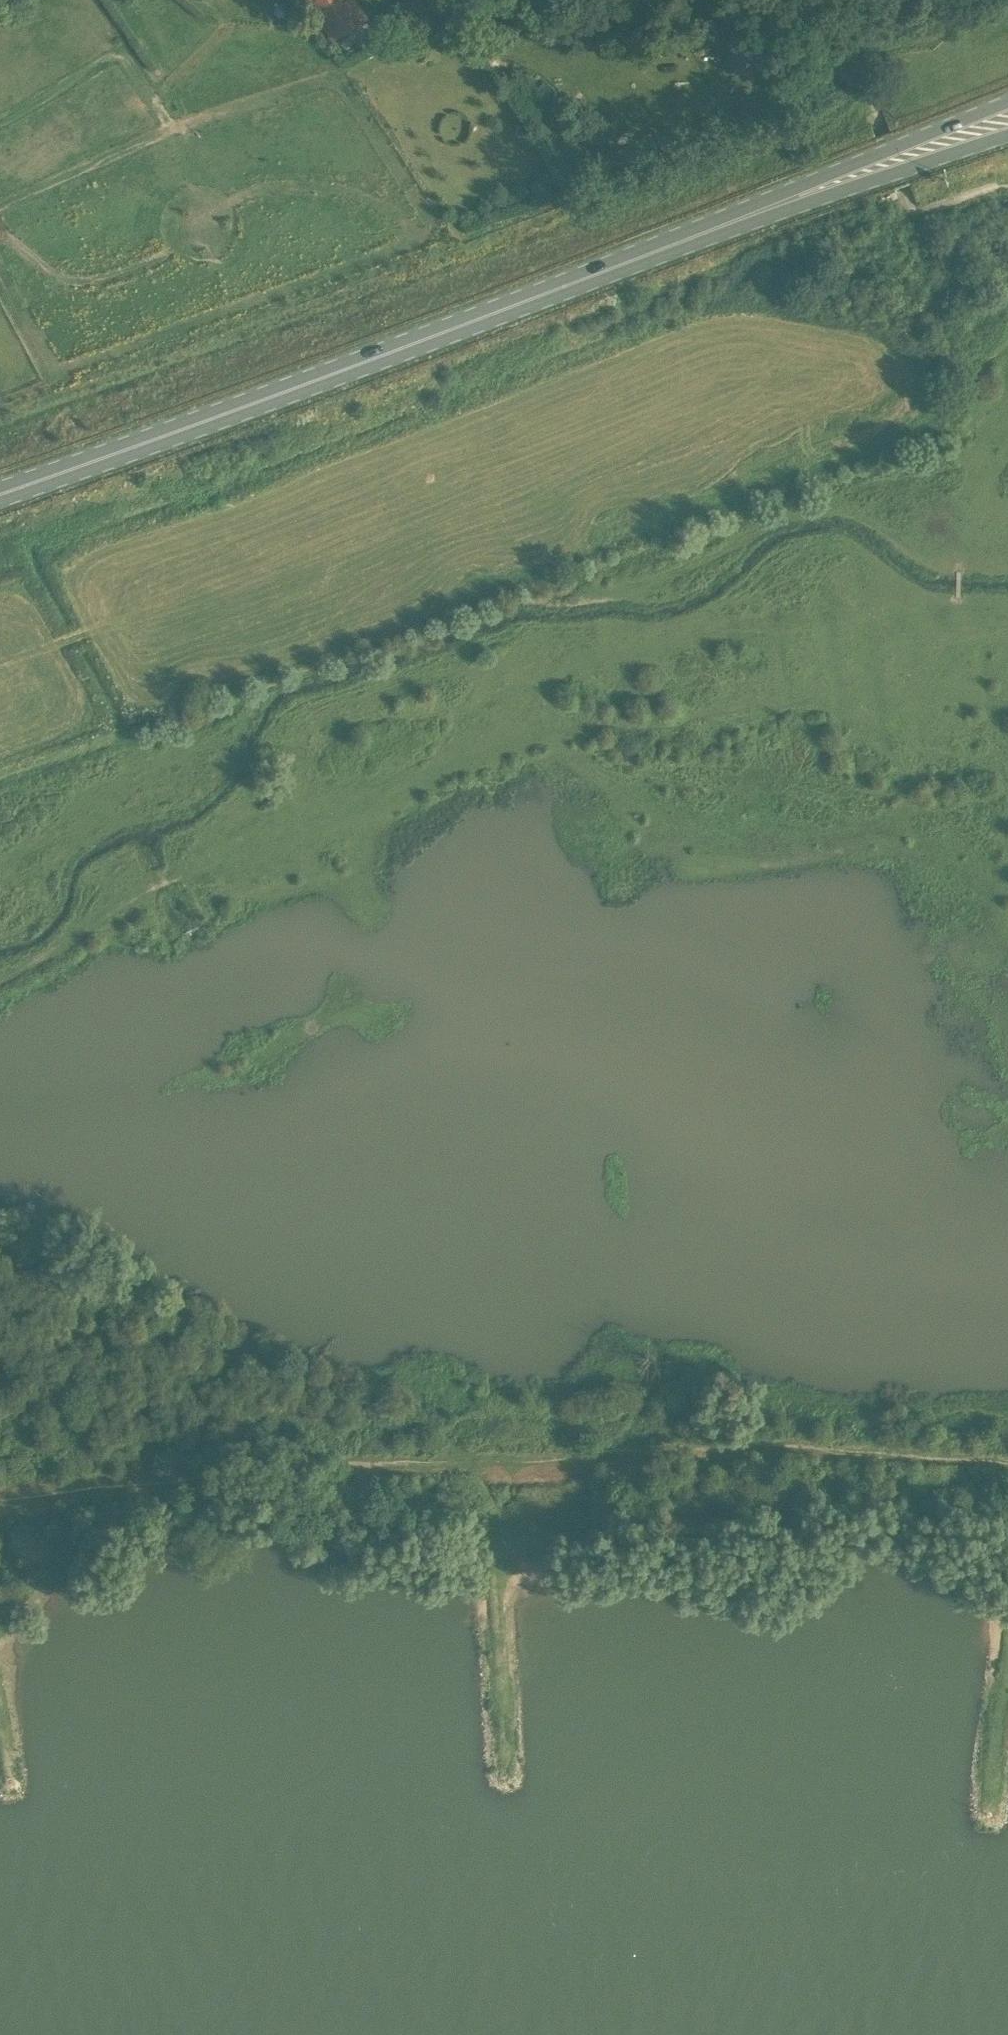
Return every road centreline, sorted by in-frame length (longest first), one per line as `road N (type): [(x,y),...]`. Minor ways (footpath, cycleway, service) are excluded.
road 1 (primary): [(0,493),(771,206)]
road 2 (primary): [(1007,101),(771,206)]
road 3 (primary): [(771,206),(1007,136)]

